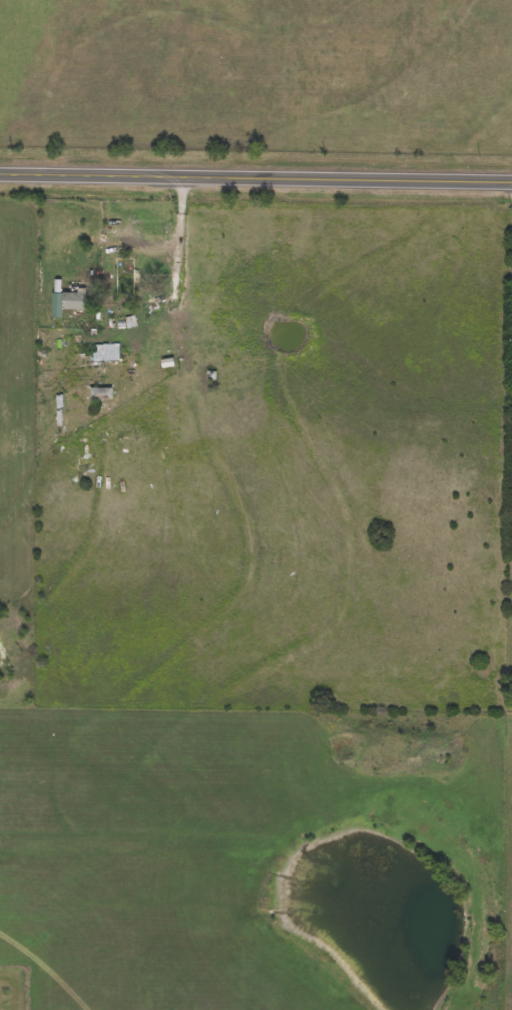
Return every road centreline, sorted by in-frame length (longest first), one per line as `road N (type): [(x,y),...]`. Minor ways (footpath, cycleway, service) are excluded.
road 1 (secondary): [(0,177),(511,184)]

